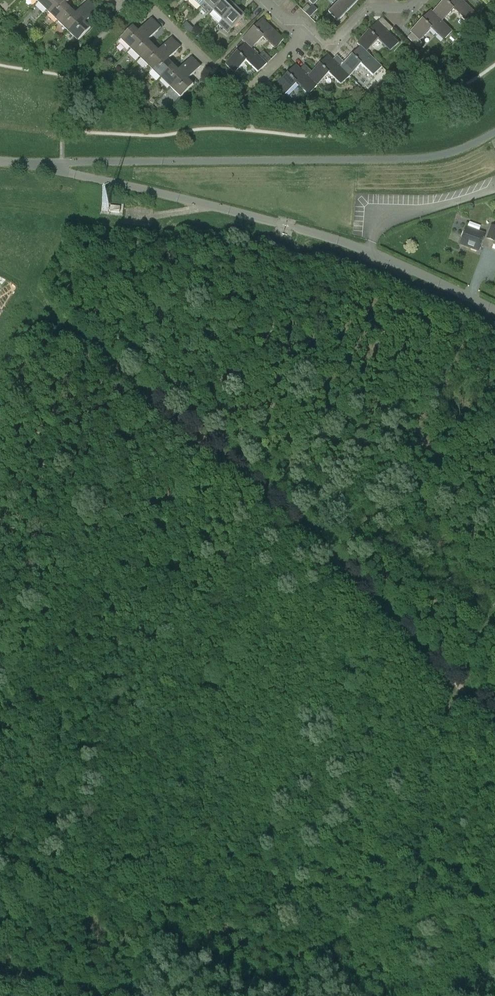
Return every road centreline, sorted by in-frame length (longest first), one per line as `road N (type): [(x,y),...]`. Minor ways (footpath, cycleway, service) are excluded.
road 1 (unclassified): [(494,312),(365,250),(286,225),(0,162)]
road 2 (residential): [(205,61),(147,3),(124,11),(113,0)]

